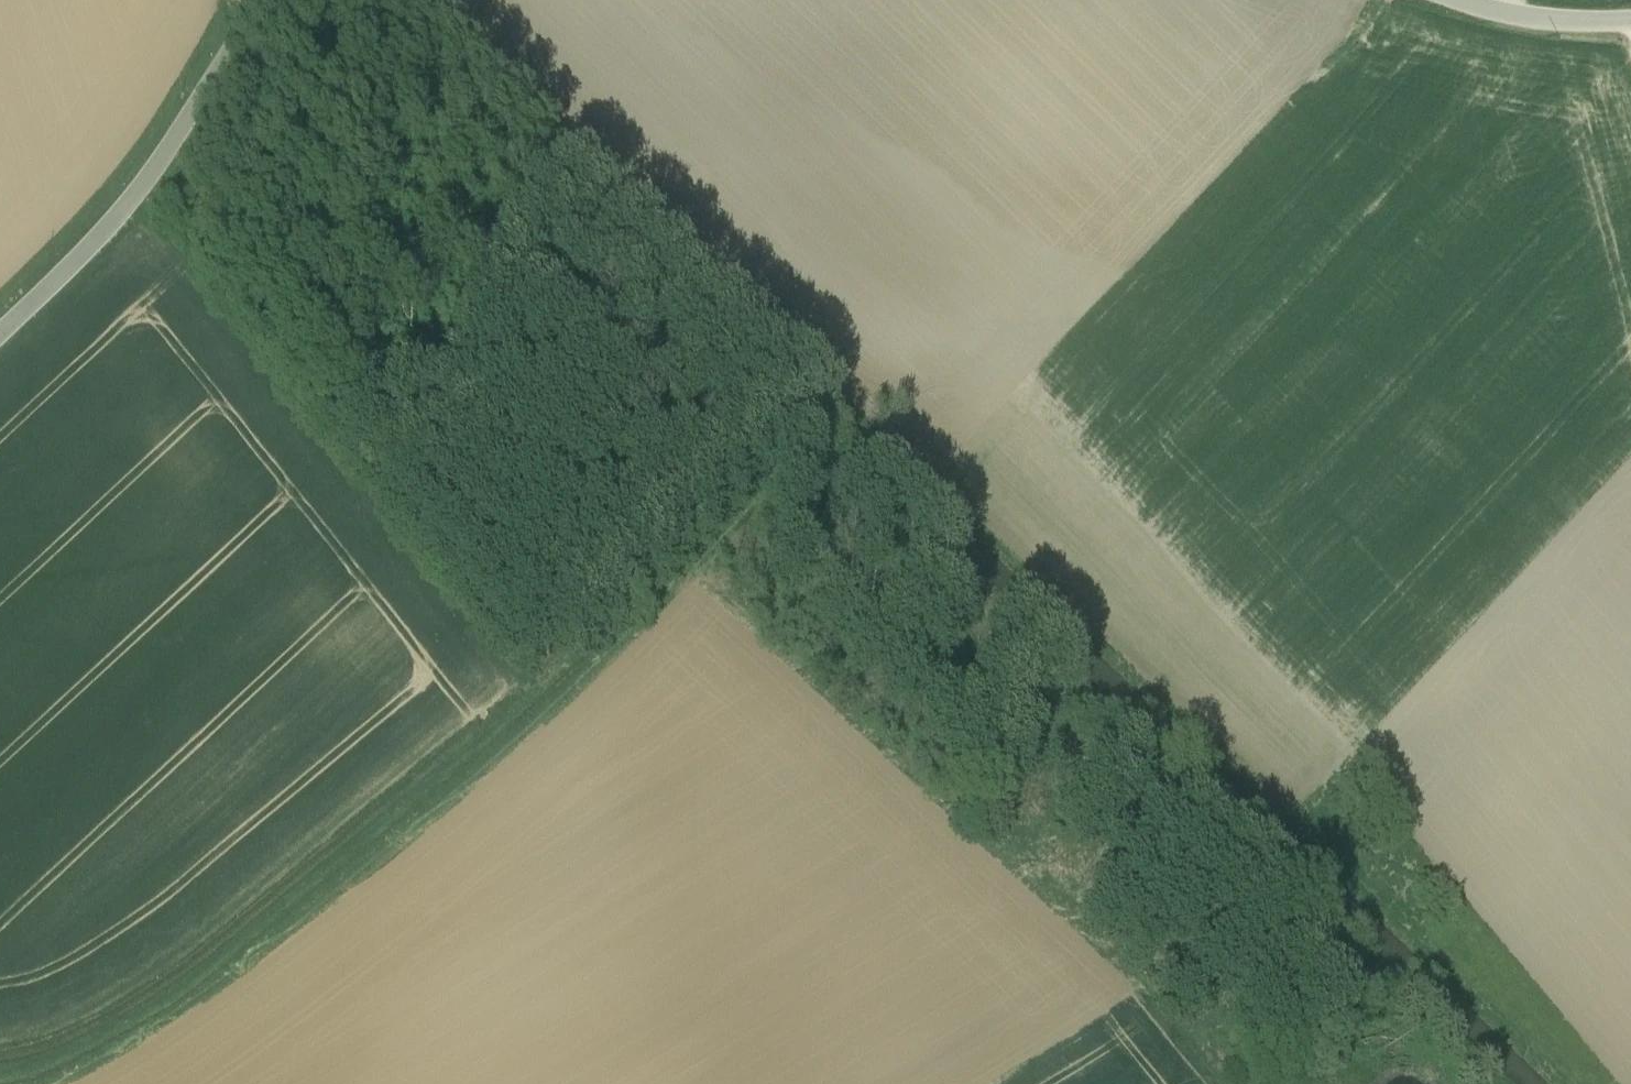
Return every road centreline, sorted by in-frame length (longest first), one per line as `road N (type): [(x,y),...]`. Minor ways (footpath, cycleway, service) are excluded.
road 1 (tertiary): [(271,0),(120,223),(0,336)]
road 2 (tertiary): [(1630,16),(1557,21),(1457,0)]

